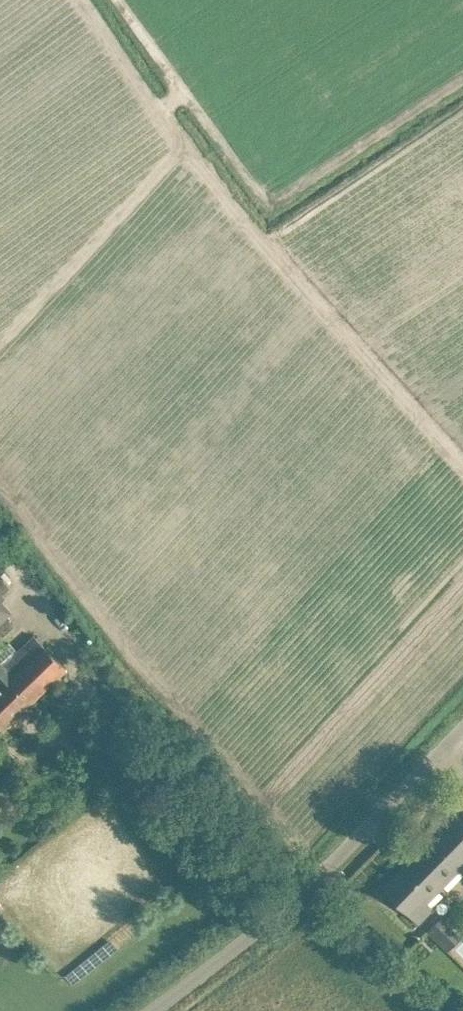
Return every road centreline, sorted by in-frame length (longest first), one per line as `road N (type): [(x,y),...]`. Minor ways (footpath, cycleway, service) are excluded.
road 1 (unclassified): [(128,1010),(268,897),(462,700)]

